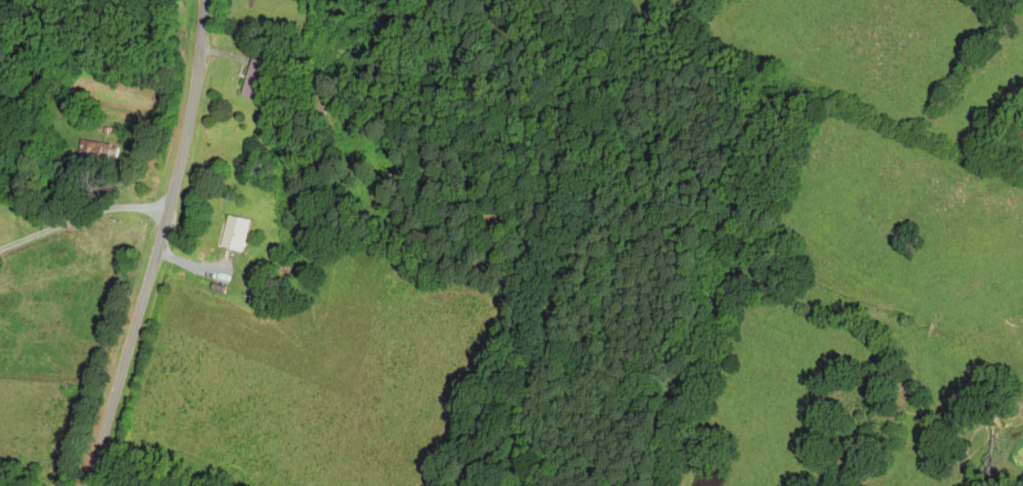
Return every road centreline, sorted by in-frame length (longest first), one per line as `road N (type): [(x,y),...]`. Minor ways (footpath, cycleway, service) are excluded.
road 1 (residential): [(90,485),(202,125),(215,0)]

